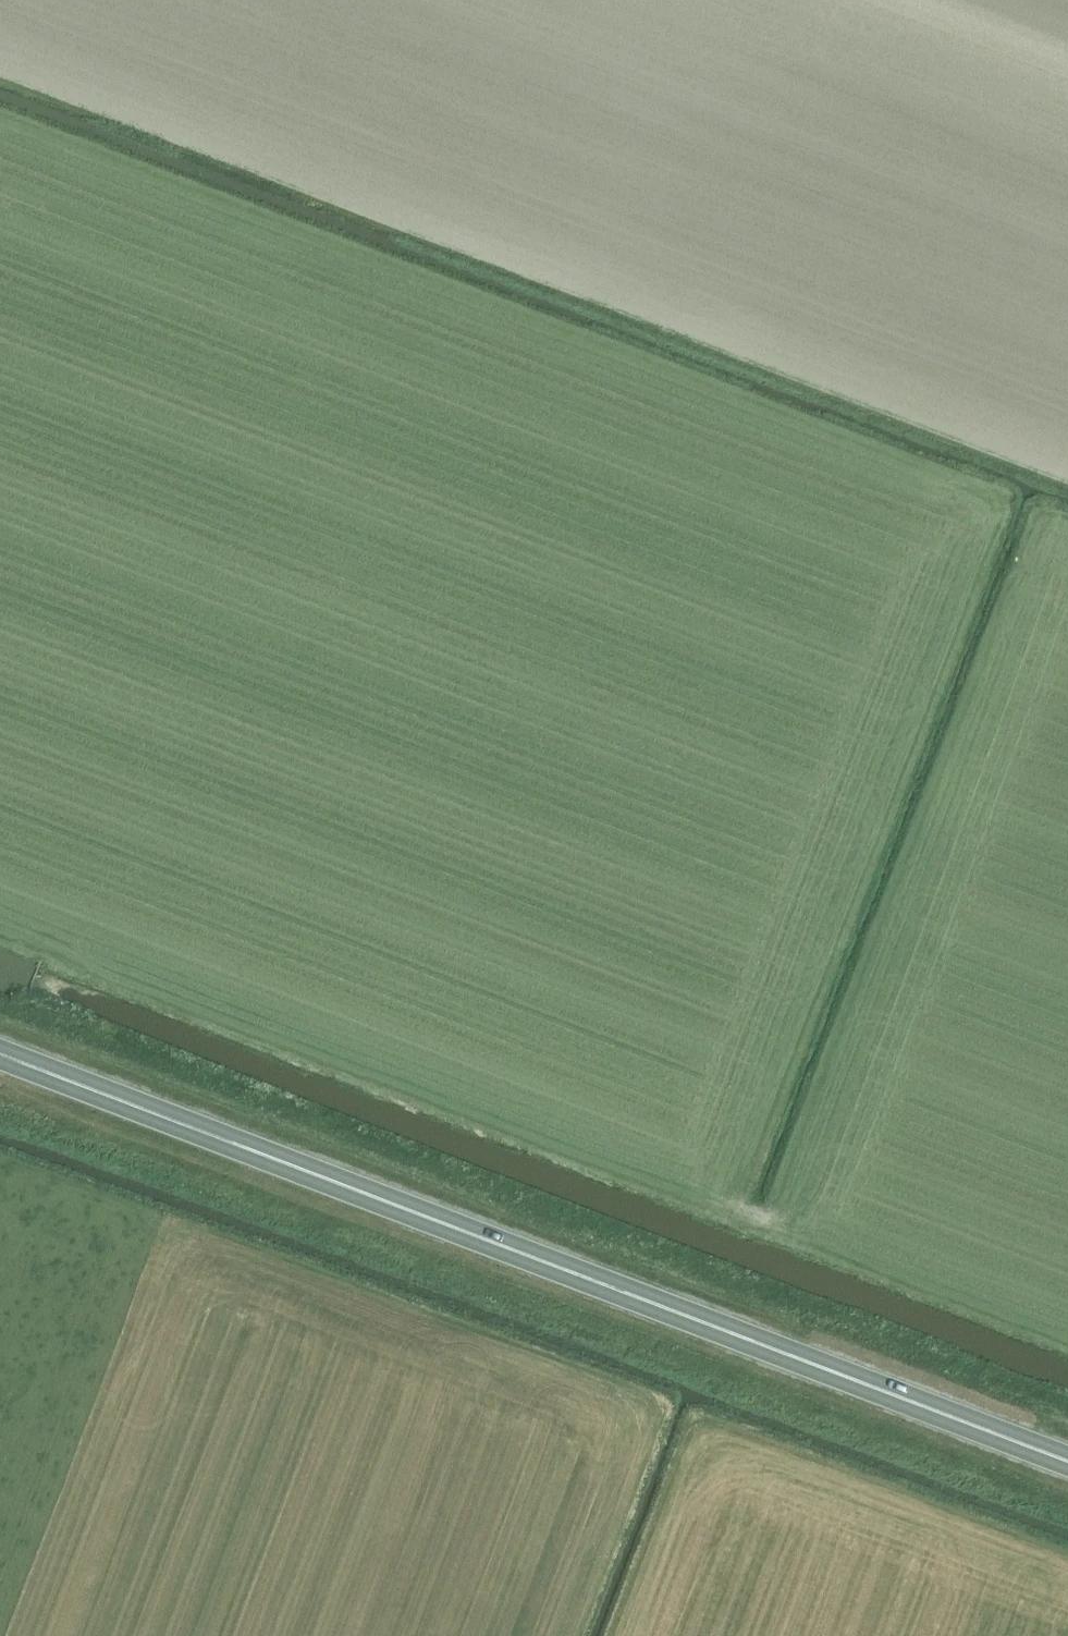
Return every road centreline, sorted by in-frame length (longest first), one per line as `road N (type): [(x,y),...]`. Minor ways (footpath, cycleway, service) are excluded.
road 1 (trunk): [(1067,1461),(0,1054)]

